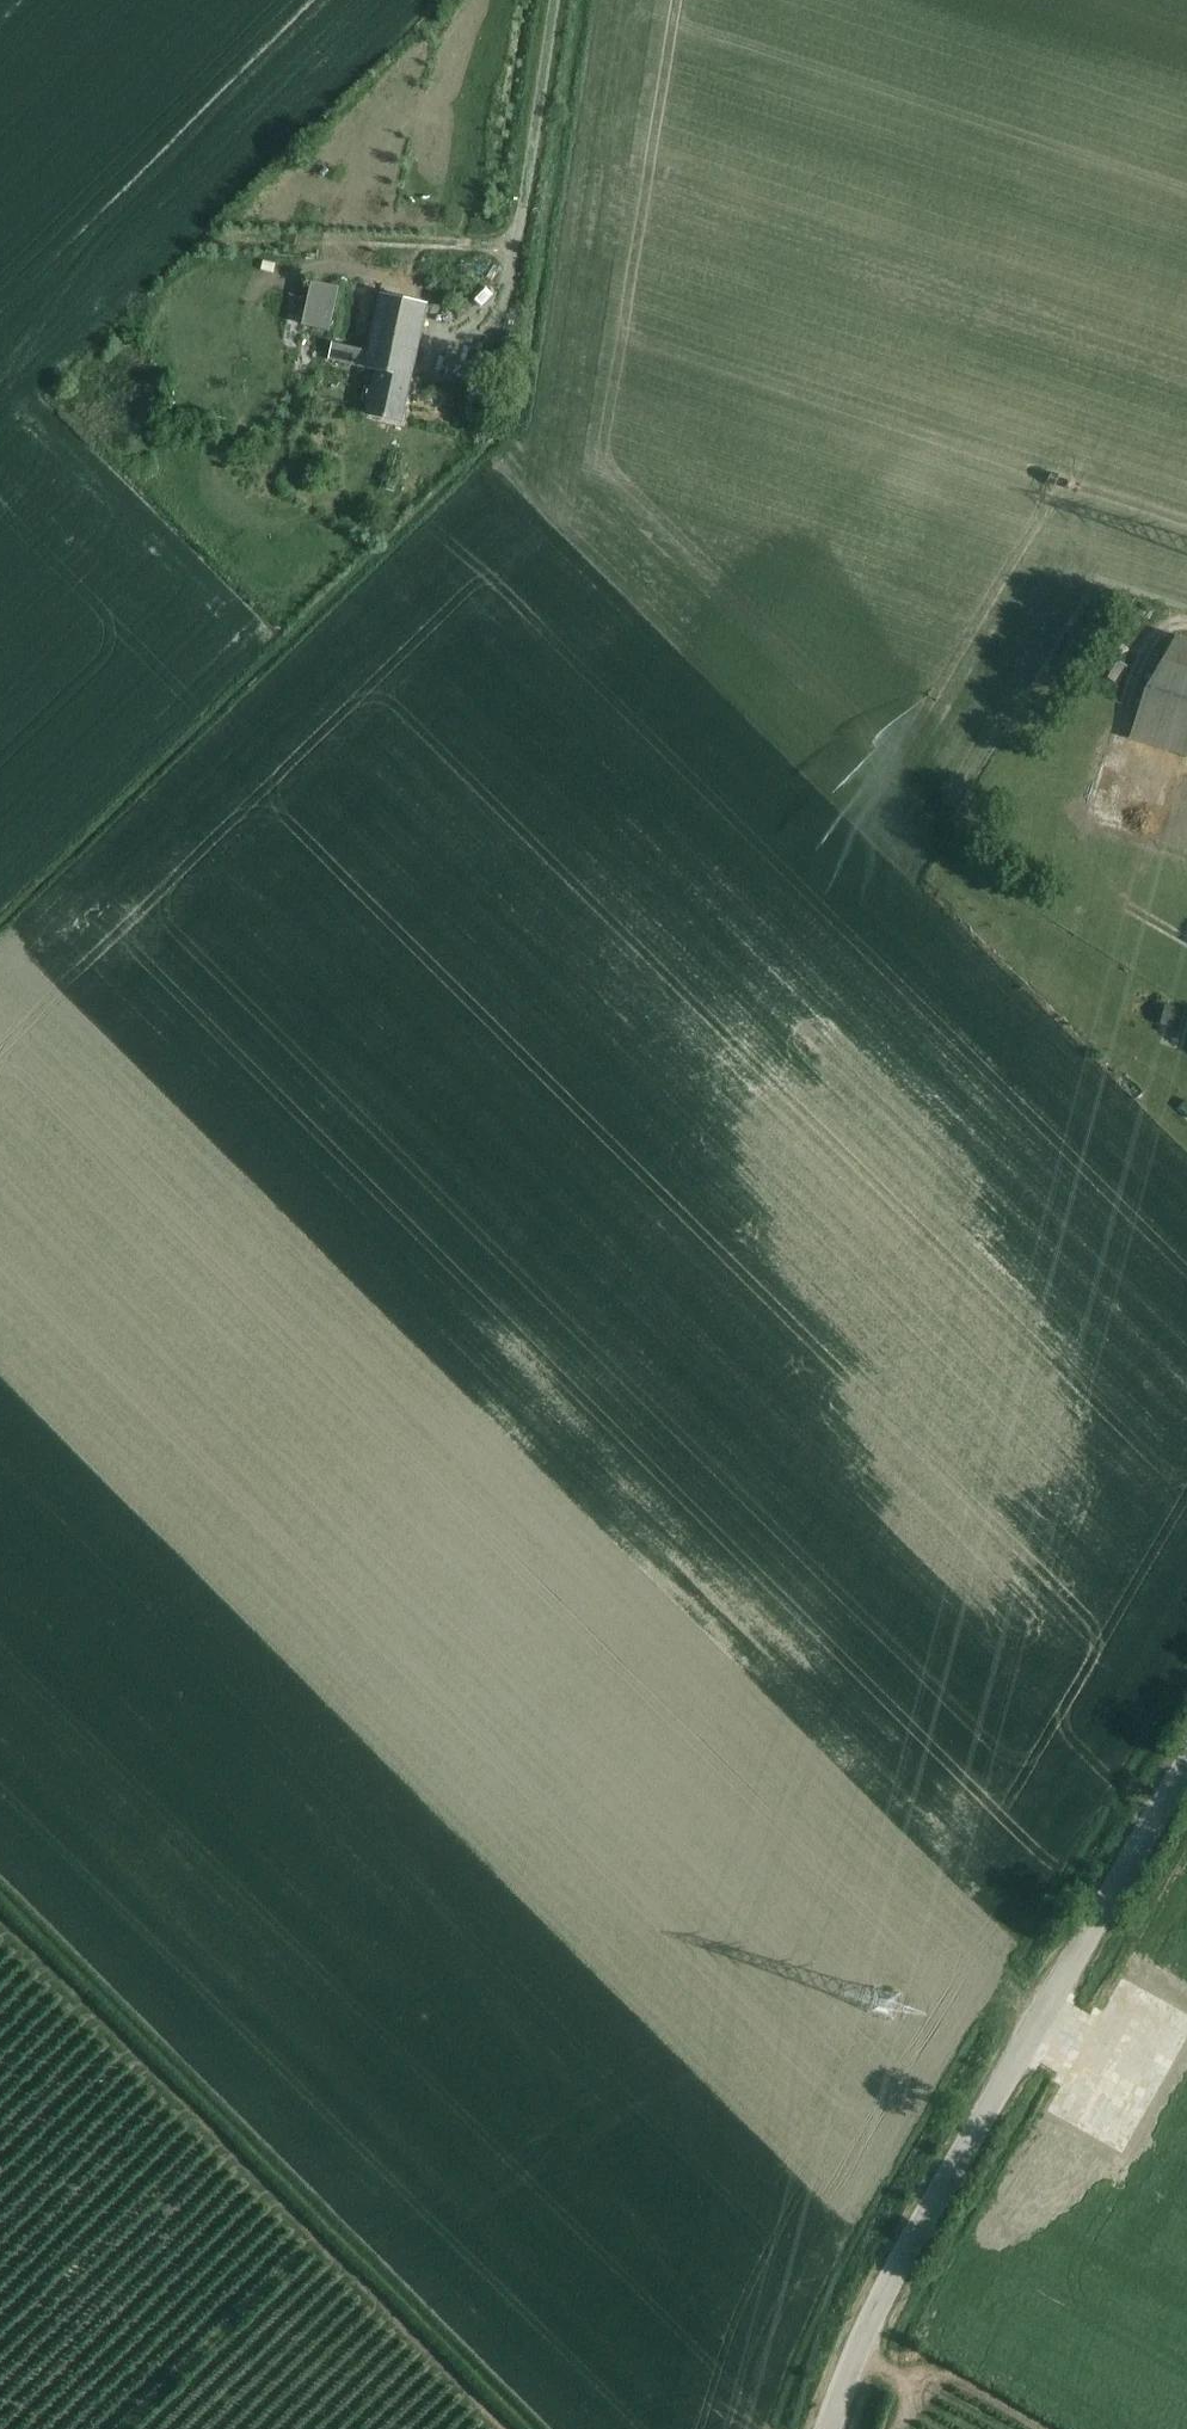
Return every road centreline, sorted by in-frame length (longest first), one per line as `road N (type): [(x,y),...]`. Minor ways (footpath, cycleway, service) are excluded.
road 1 (tertiary): [(828,2428),(846,2368),(1186,1763)]
road 2 (unclassified): [(556,0),(517,241)]

